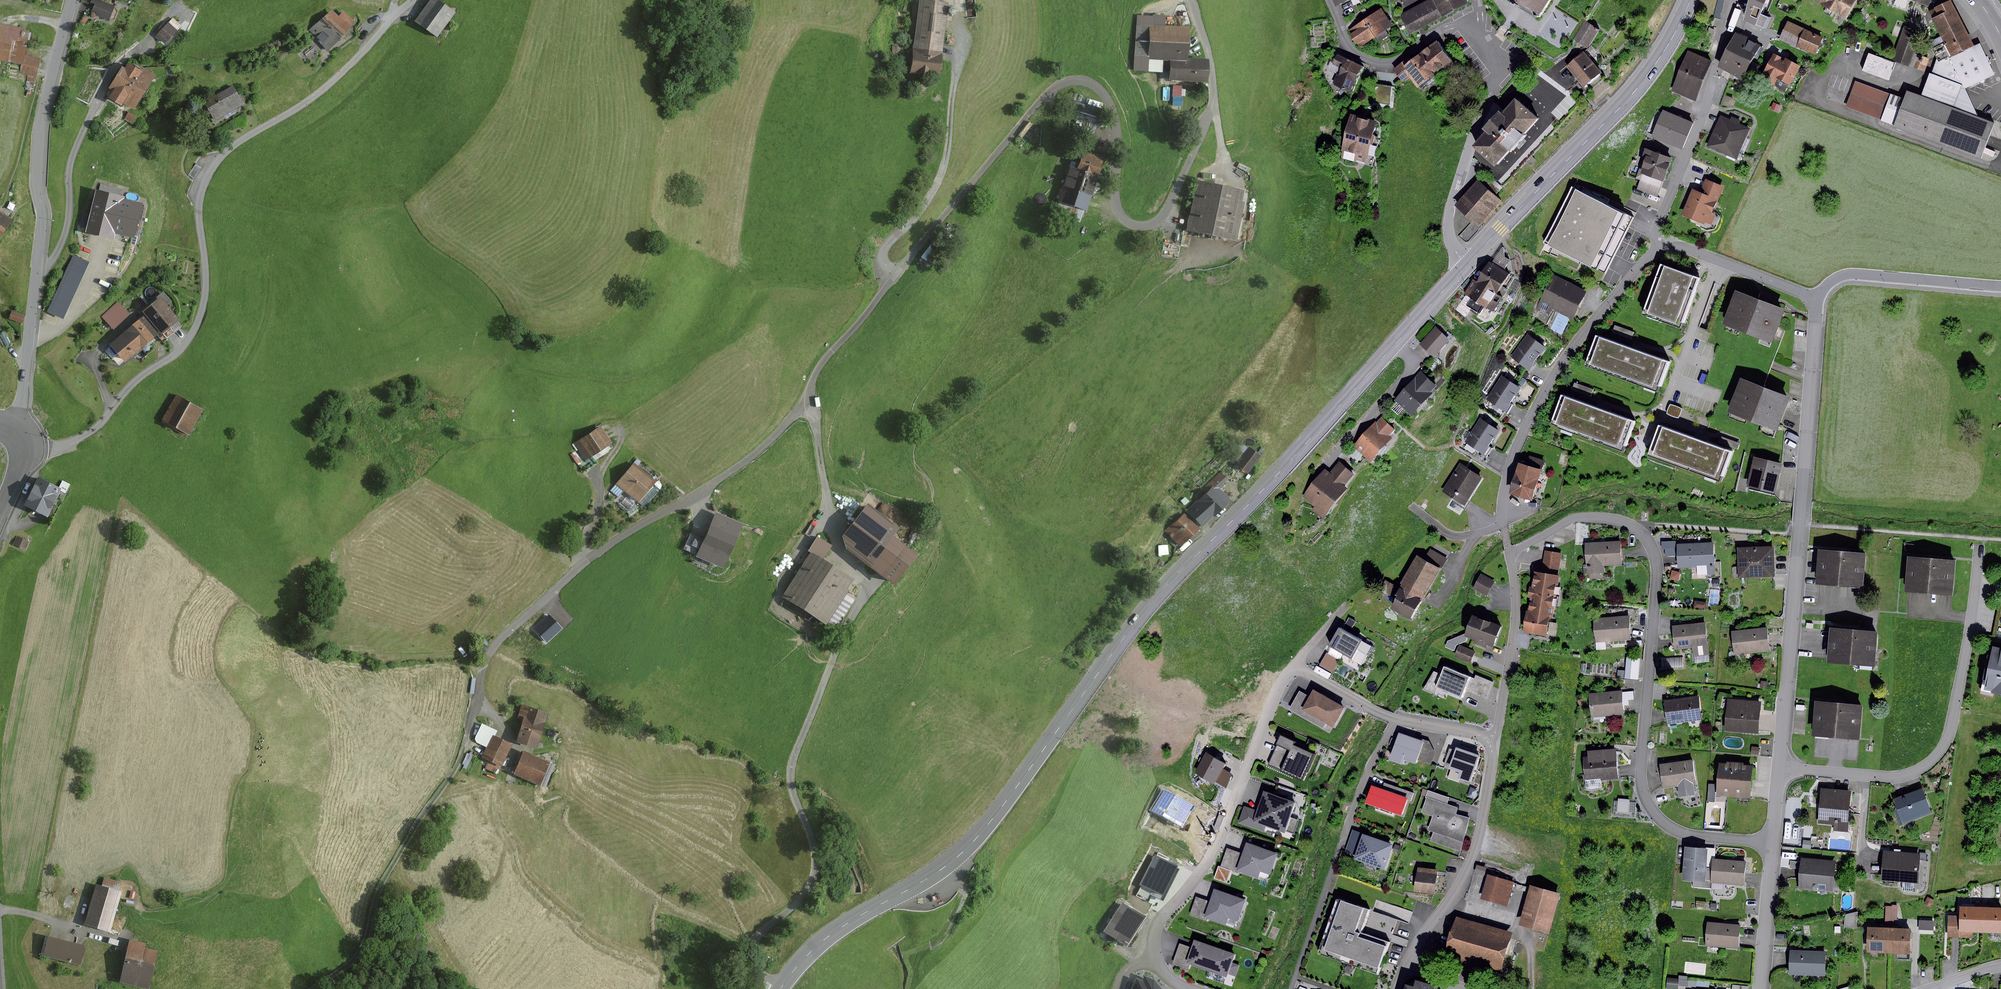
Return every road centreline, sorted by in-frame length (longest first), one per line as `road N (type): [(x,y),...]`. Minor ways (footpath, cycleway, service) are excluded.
road 1 (residential): [(1191,0),(1211,65),(1213,107),(1163,215),(1138,225),(1120,215),(1108,103),(1090,83),(1060,84),(829,354),(780,431),(733,470),(589,559),(491,651),(467,735)]
road 2 (primary): [(782,988),(828,937),(973,841),(1169,584),(1466,265)]
road 3 (residential): [(1489,739),(1514,643),(1510,555),(1569,519),(1617,520),(1647,539),(1658,574),(1641,772),(1648,803),(1681,832),(1773,841)]
road 4 (track): [(809,395),(837,541),(862,590),(792,762),(814,877),(749,954),(782,988)]
road 5 (residential): [(26,452),(91,432),(129,388),(191,337),(205,294),(198,213),(209,174),(236,142),(312,98),(412,0)]
road 6 (residential): [(1489,739),(1396,719),(1295,666),(1215,846),(1159,929),(1157,958)]
road 7 (unclassified): [(72,0),(40,123),(44,217),(30,371),(12,427)]
road 8 (residential): [(1780,767),(1897,776),(1936,757),(1949,737),(1980,547)]
road 9 (primary): [(1466,265),(1648,76),(1690,0)]
road 10 (residential): [(1503,525),(1507,477),(1547,382),(1659,249)]
road 11 (track): [(467,735),(453,773),(380,885),(367,943),(315,988)]
road 12 (residential): [(1659,249),(1655,230),(1706,105),(1735,0)]
road 13 (residential): [(1466,265),(1446,227),(1495,69),(1475,34)]
road 14 (residential): [(1800,522),(1780,767)]
road 15 (residential): [(1409,960),(1473,855),(1489,739)]
road 16 (unclassified): [(1818,300),(1800,522)]
road 17 (residential): [(1818,300),(1830,282),(1853,274),(2000,286)]
road 18 (residential): [(1475,34),(1449,27),(1386,65),(1347,43),(1329,0)]
road 19 (unclassified): [(1659,249),(1688,248),(1818,300)]
road 20 (residential): [(1773,841),(1760,988)]
road 21 (track): [(913,979),(919,954),(939,940),(963,888),(938,870)]

